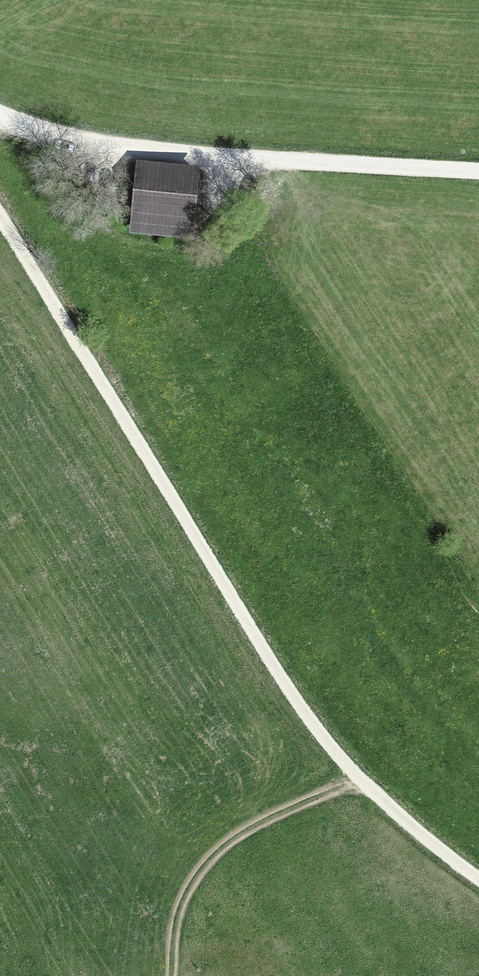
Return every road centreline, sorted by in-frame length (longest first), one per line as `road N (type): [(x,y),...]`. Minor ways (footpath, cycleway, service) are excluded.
road 1 (track): [(0,217),(300,707),(358,780),(478,882)]
road 2 (residential): [(478,174),(171,151),(0,117)]
road 3 (track): [(171,975),(178,914),(204,866),(242,831),(358,780)]

